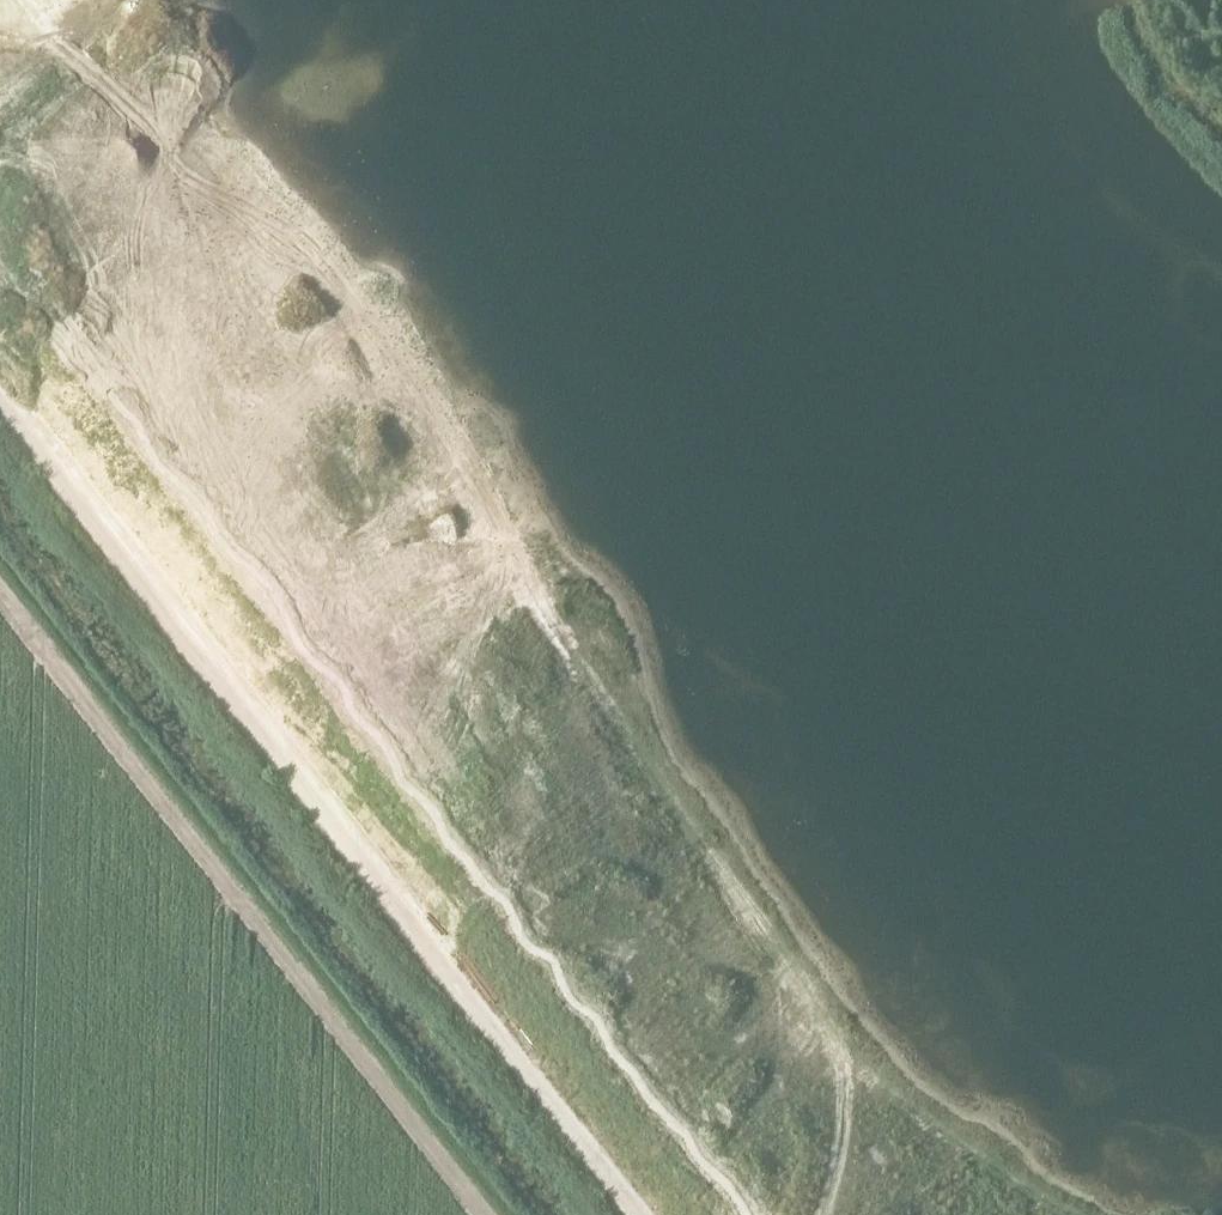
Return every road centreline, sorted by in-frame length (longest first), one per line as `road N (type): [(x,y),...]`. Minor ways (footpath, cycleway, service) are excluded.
road 1 (track): [(642,1214),(0,404)]

